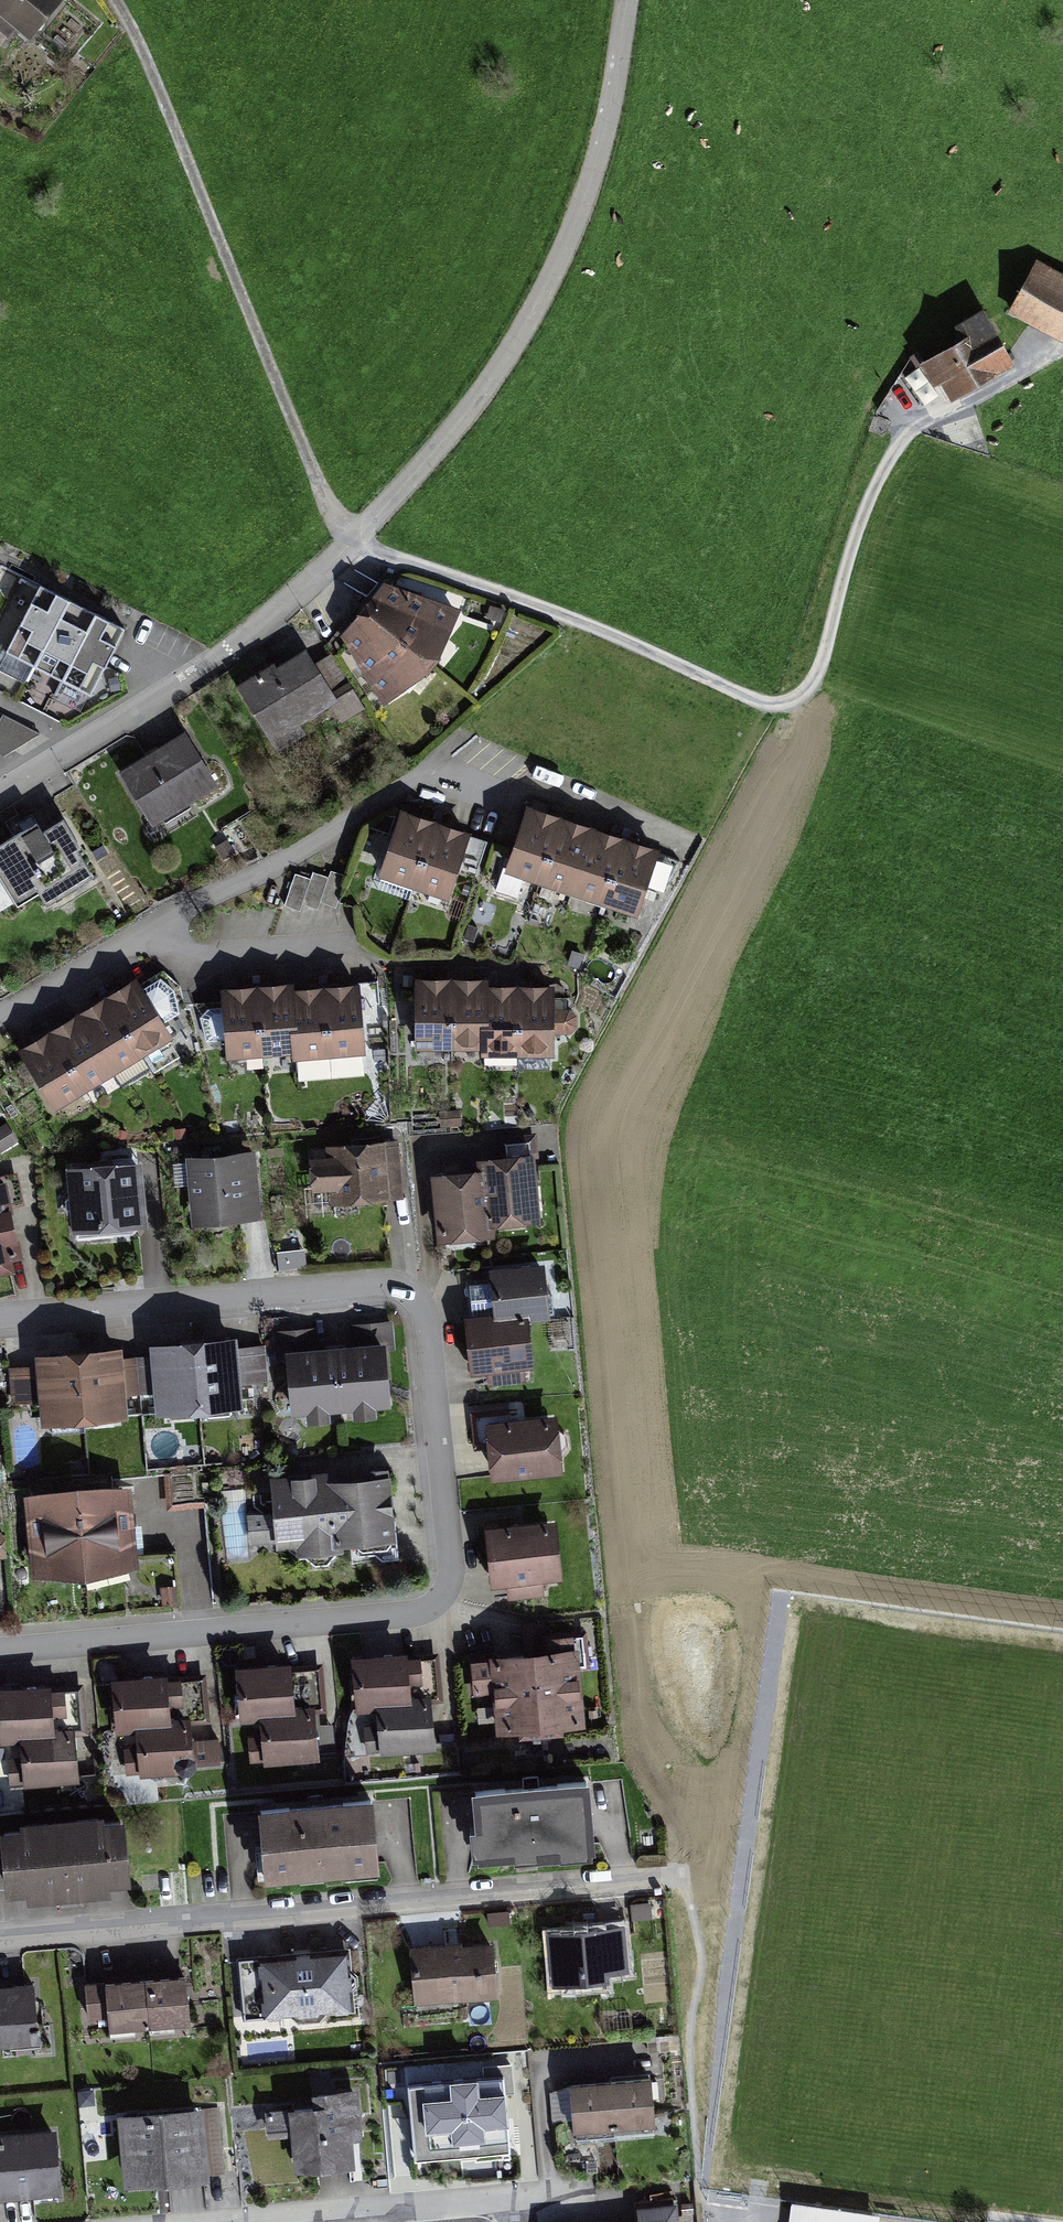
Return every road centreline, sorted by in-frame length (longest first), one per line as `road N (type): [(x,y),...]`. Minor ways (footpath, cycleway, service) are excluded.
road 1 (track): [(109,0),(150,65),(319,490),(360,543),(768,698),(815,677),(842,614),(864,524),(935,398)]
road 2 (residential): [(0,1651),(419,1613),(448,1591),(452,1568),(428,1312),(401,1287),(0,1317)]
road 3 (residential): [(0,795),(210,663),(360,543),(432,453),(542,301),(603,159),(632,0)]
road 4 (residential): [(0,1939),(651,1882)]
road 5 (residential): [(146,935),(445,763),(508,786)]
road 6 (residential): [(263,2221),(553,2196),(621,2203)]
road 7 (residential): [(146,935),(199,960),(346,950)]
road 8 (residential): [(0,1024),(146,935)]
road 9 (residential): [(654,835),(508,786)]

